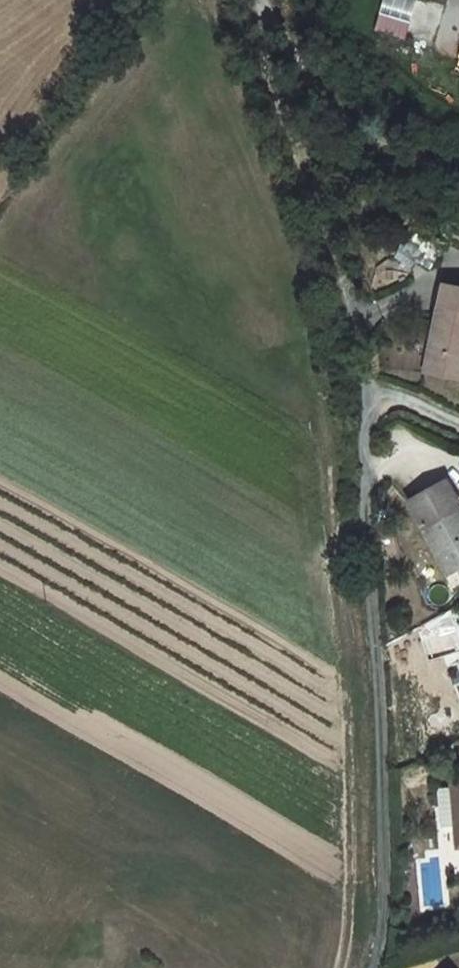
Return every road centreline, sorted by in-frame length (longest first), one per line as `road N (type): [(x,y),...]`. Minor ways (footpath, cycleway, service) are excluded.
road 1 (residential): [(331,242),(357,405),(374,640),(381,807),(371,967)]
road 2 (residential): [(269,0),(313,78),(381,146),(458,177)]

